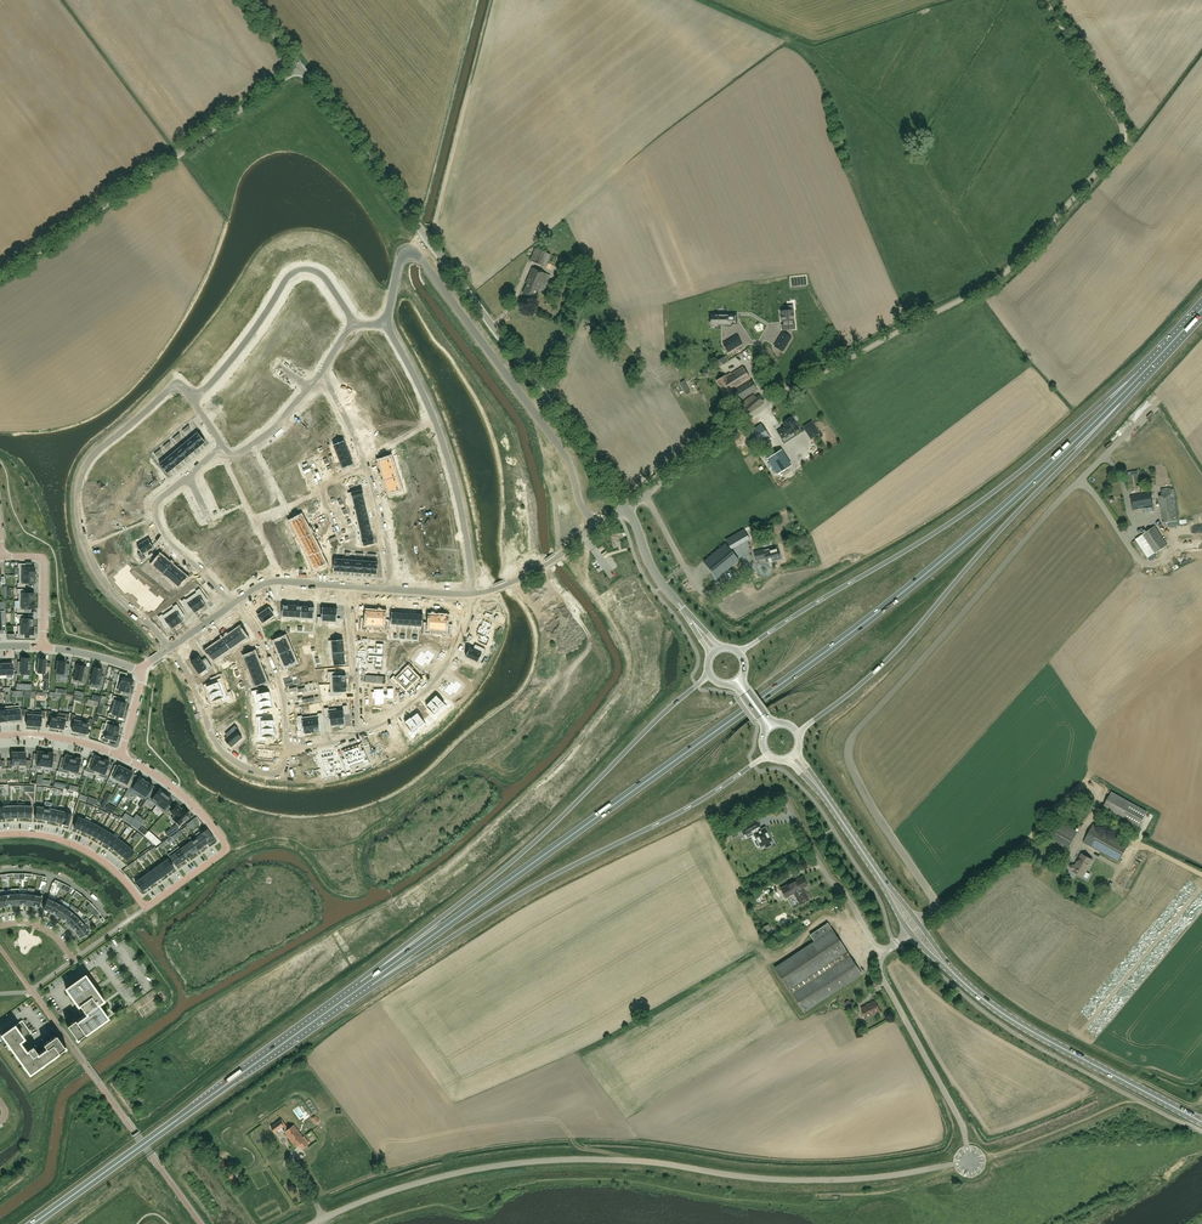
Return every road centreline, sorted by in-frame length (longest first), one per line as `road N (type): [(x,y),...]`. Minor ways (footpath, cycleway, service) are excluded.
road 1 (trunk): [(366,983),(893,600),(1139,377)]
road 2 (unclassified): [(311,1223),(416,1183),(523,1162),(631,1160),(793,1180),(970,1161),(957,1115),(881,974),(887,952)]
road 3 (unclassified): [(626,508),(775,403),(991,290),(1122,148),(1124,133),(1045,0)]
road 4 (tertiary): [(626,508),(300,67)]
road 5 (trunk): [(798,733),(887,660),(1139,377)]
road 6 (trunk): [(1139,377),(993,492),(740,653)]
road 7 (trunk): [(710,674),(530,846),(366,983)]
road 8 (trunk): [(366,983),(675,815),(768,755)]
road 9 (unclassified): [(597,529),(563,450),(416,255),(400,263),(385,326)]
road 10 (trunk): [(33,1223),(366,983)]
road 11 (residential): [(0,835),(75,844),(110,865),(147,907),(225,845),(190,802),(122,756)]
road 12 (residential): [(172,646),(101,573),(84,537),(80,489),(101,446),(168,391),(180,387),(194,399)]
road 13 (residential): [(385,326),(443,444),(474,595)]
road 14 (residential): [(194,399),(292,272),(318,270),(356,323),(385,326)]
road 15 (secondary): [(1201,1122),(1001,1011)]
road 16 (unclassified): [(0,279),(179,153)]
road 17 (residential): [(232,602),(163,532),(156,505),(224,444)]
road 18 (residential): [(172,646),(212,731),(232,755),(284,770),(287,745)]
road 19 (residential): [(356,732),(420,694),(444,667),(474,595)]
road 20 (residential): [(179,153),(196,183),(168,263),(134,320)]
road 21 (unclassified): [(786,801),(828,878),(887,952)]
road 22 (residential): [(232,602),(270,578),(391,586)]
road 23 (unclassified): [(179,153),(300,67)]
road 24 (residential): [(69,298),(39,319),(97,401)]
road 25 (residential): [(173,51),(211,103),(175,138),(179,153)]
road 26 (residential): [(0,174),(106,99)]
road 27 (residential): [(42,647),(44,560),(3,556)]
road 28 (residential): [(474,595),(548,565),(585,537)]
road 29 (residential): [(391,586),(367,463)]
road 30 (residential): [(122,756),(60,738),(0,735)]
road 31 (tertiary): [(688,615),(658,577),(626,508)]
road 32 (residential): [(309,384),(267,432),(233,455),(224,444)]

